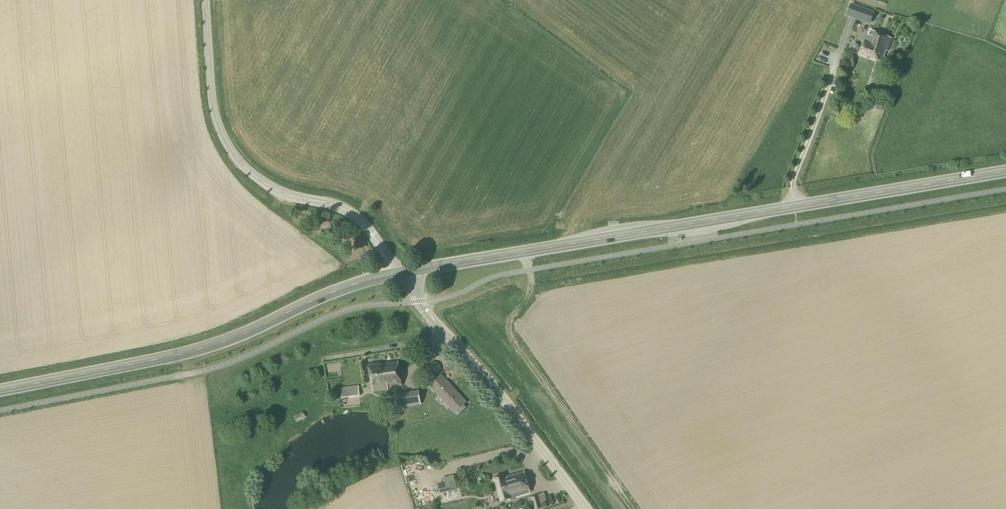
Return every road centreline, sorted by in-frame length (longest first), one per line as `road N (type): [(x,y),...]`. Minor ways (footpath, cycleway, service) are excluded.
road 1 (tertiary): [(400,277),(1005,173)]
road 2 (tertiary): [(0,391),(204,348),(400,277)]
road 3 (unclassified): [(400,277),(354,214),(289,197),(240,161),(212,90),(205,0)]
road 4 (unclassified): [(586,508),(400,277)]

